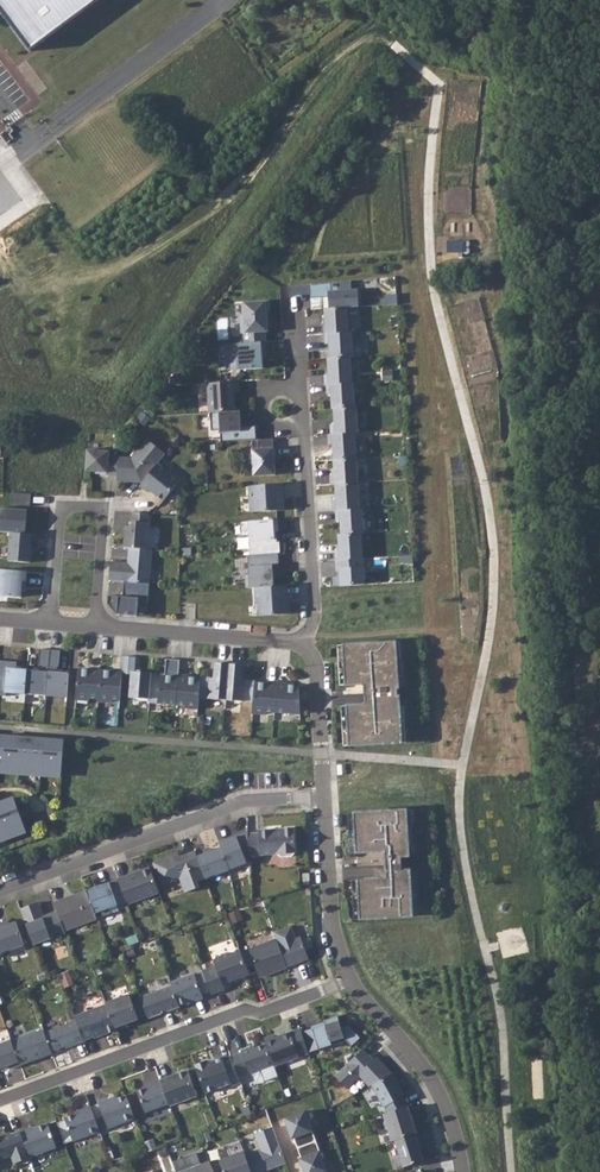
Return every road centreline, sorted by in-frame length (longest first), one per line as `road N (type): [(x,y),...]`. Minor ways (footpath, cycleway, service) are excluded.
road 1 (residential): [(348,982),(0,1102)]
road 2 (residential): [(297,298),(316,613),(305,642)]
road 3 (residential): [(323,796),(230,804),(0,892)]
road 4 (residential): [(51,623),(61,513),(83,506),(98,510),(103,523),(95,626)]
road 5 (residential): [(461,1171),(448,1118),(348,982)]
road 6 (residential): [(95,626),(305,642)]
road 7 (residential): [(348,982),(331,917),(323,796)]
road 8 (residential): [(323,796),(318,669),(305,642)]

